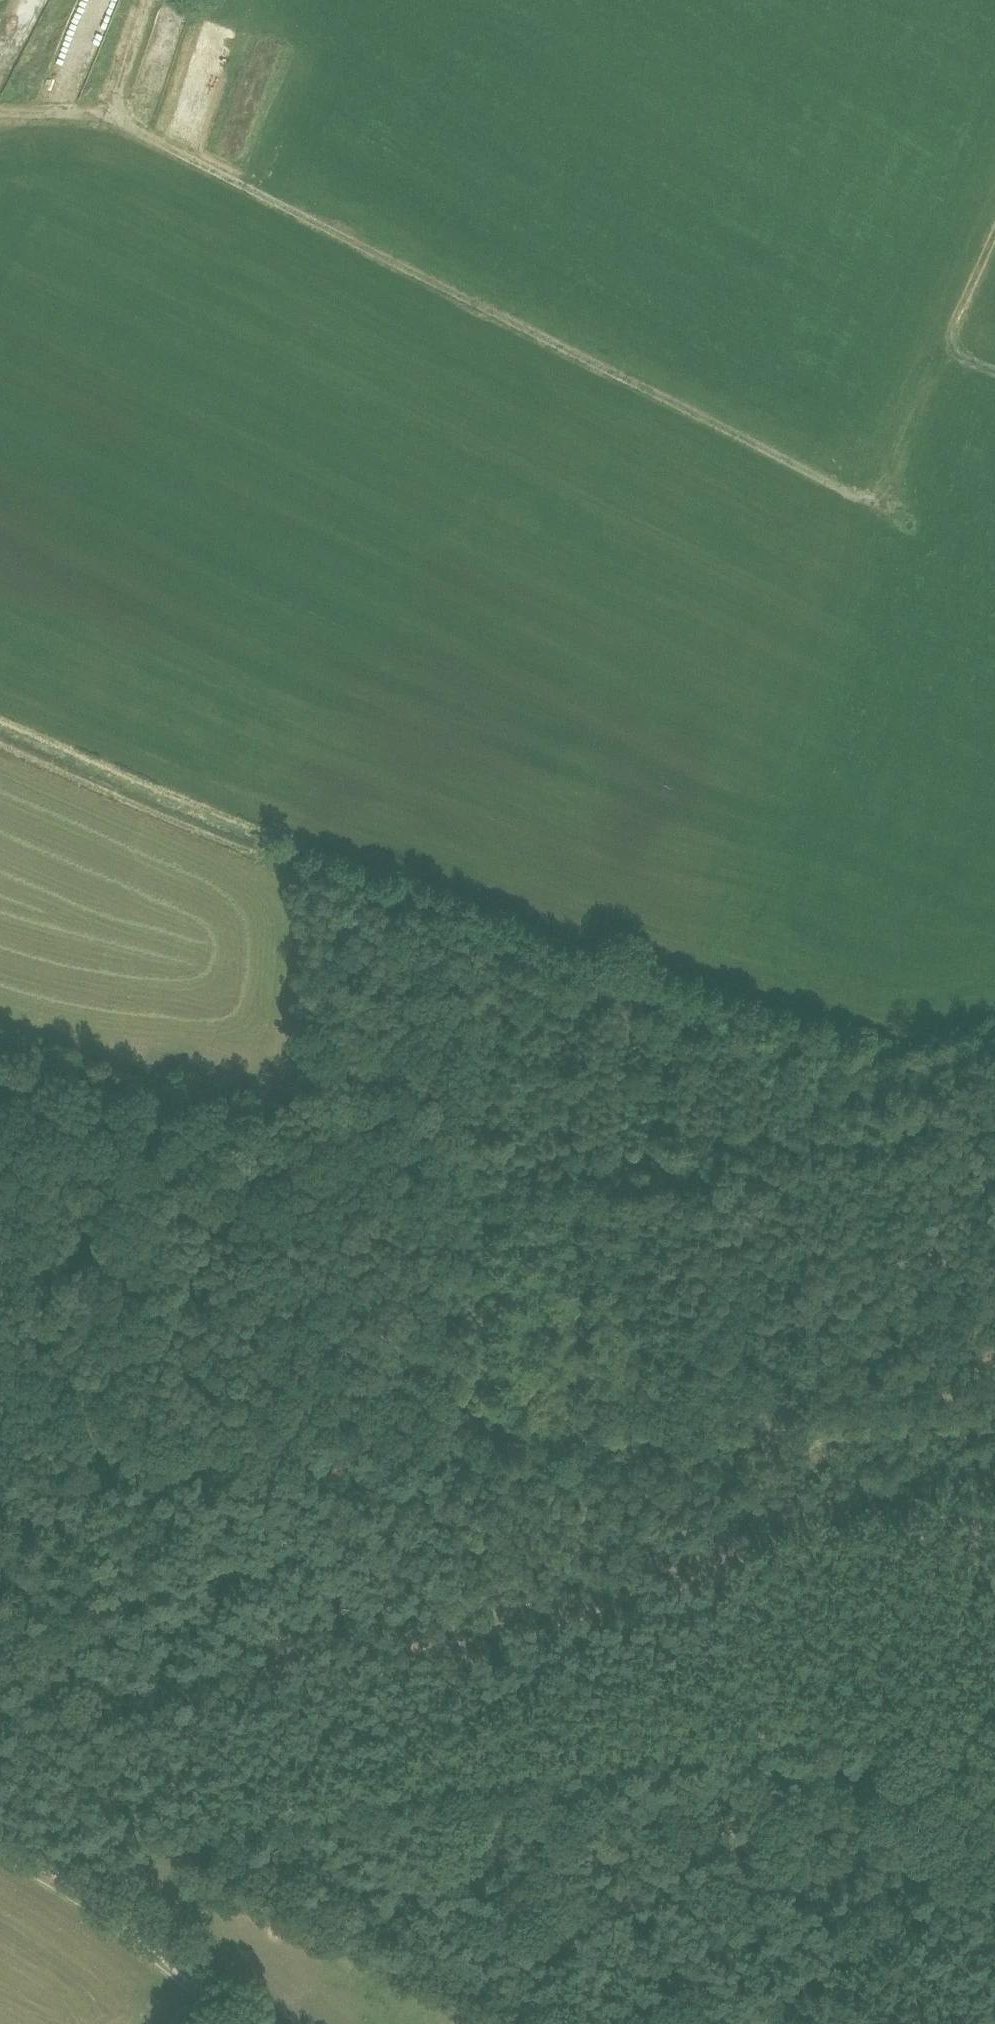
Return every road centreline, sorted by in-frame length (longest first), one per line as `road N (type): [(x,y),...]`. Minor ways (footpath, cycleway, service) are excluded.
road 1 (track): [(994,1708),(285,1808),(224,1820),(57,1887)]
road 2 (track): [(994,1838),(913,1930),(884,1952),(783,1997),(768,2023)]
road 3 (track): [(0,1849),(125,1932),(228,2023)]

